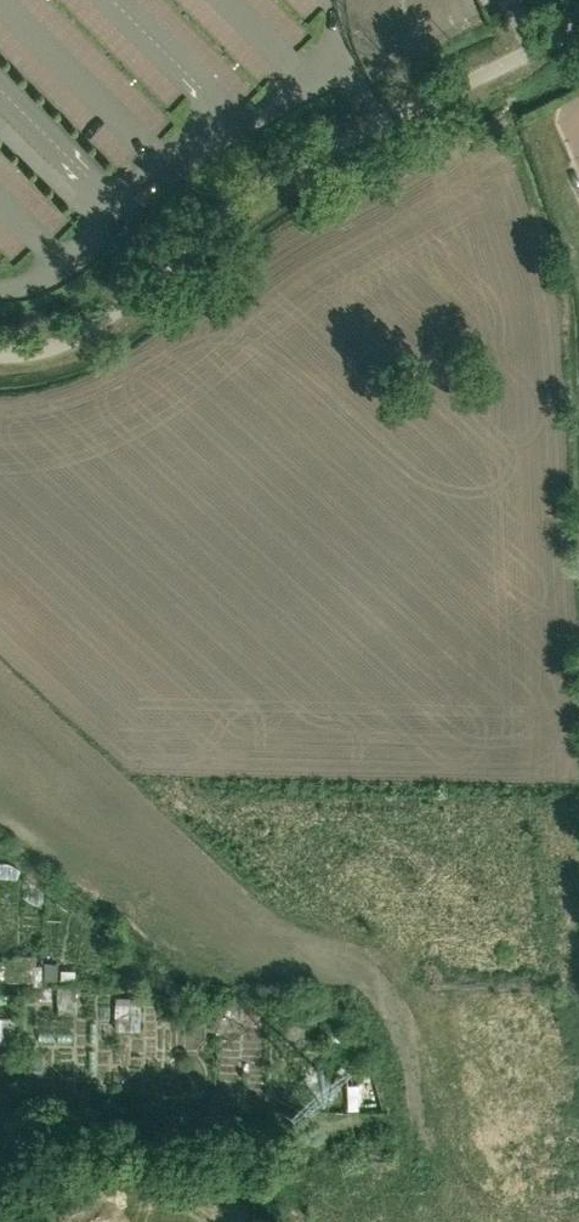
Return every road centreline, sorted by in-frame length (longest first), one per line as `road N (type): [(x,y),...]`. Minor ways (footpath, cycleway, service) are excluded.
road 1 (residential): [(0,357),(59,348),(92,332),(286,173),(578,29)]

